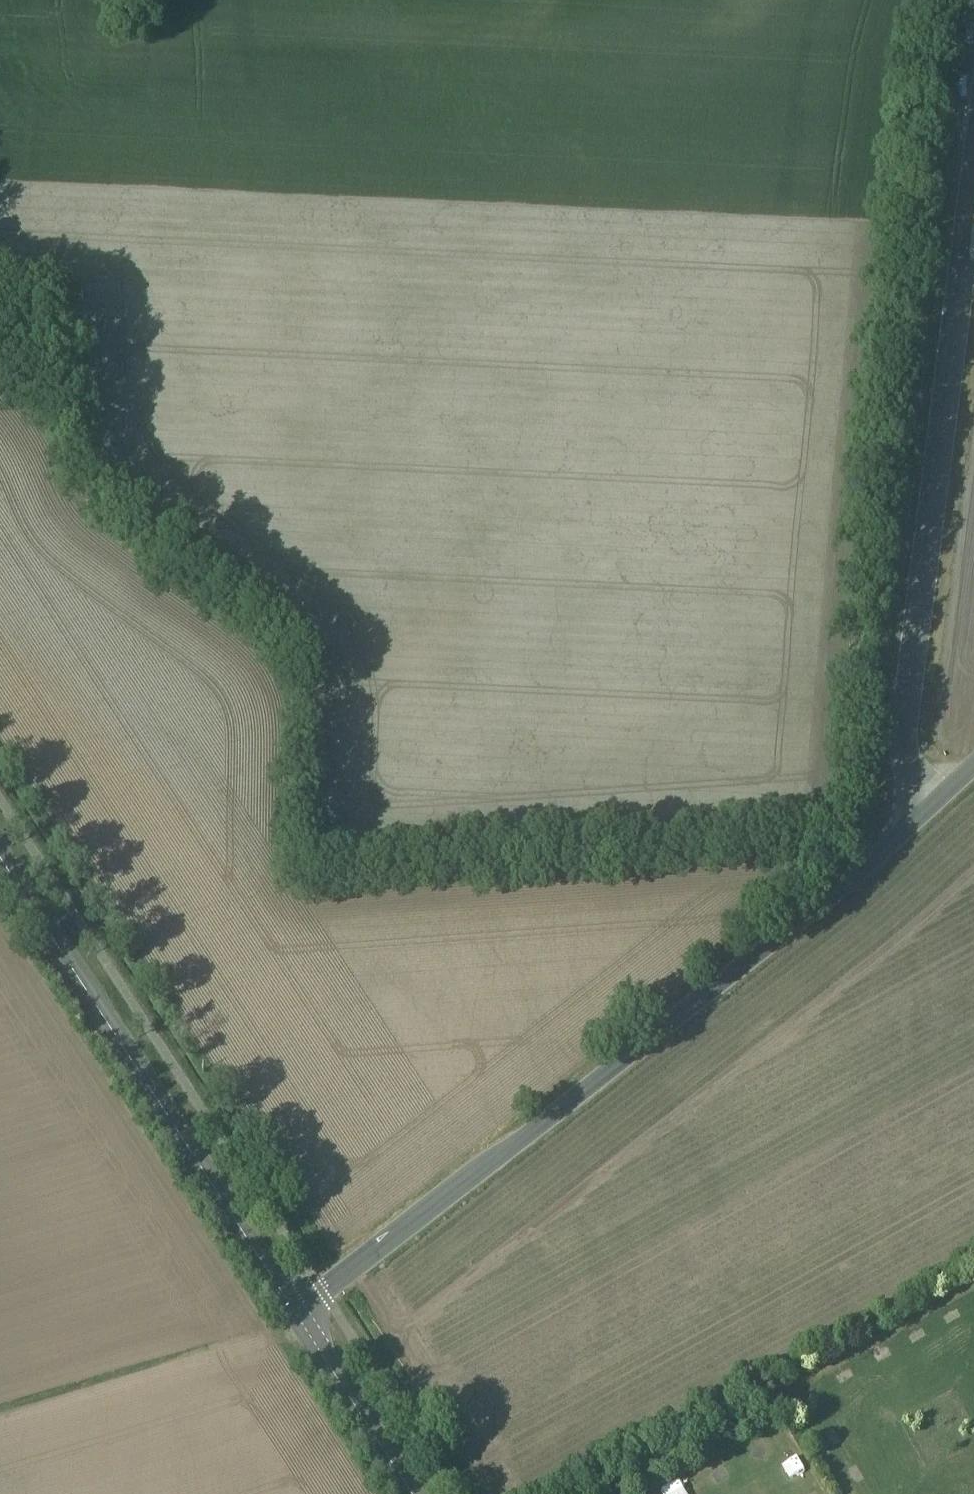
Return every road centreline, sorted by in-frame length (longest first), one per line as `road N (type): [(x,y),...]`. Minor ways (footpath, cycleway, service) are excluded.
road 1 (unclassified): [(341,1280),(837,892),(973,770)]
road 2 (secondary): [(296,1311),(0,852)]
road 3 (secondary): [(414,1493),(296,1311)]

